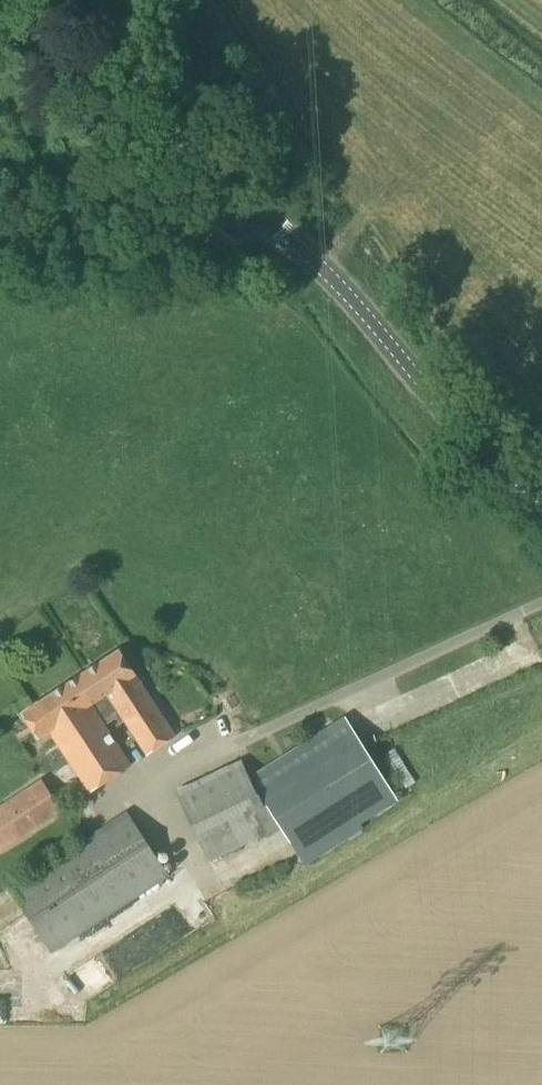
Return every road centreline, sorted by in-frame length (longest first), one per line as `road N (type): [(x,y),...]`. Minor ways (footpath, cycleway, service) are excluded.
road 1 (tertiary): [(541,499),(487,455),(326,274),(273,230)]
road 2 (tertiary): [(273,230),(0,24)]
road 3 (unclassified): [(0,246),(238,254),(273,230)]

